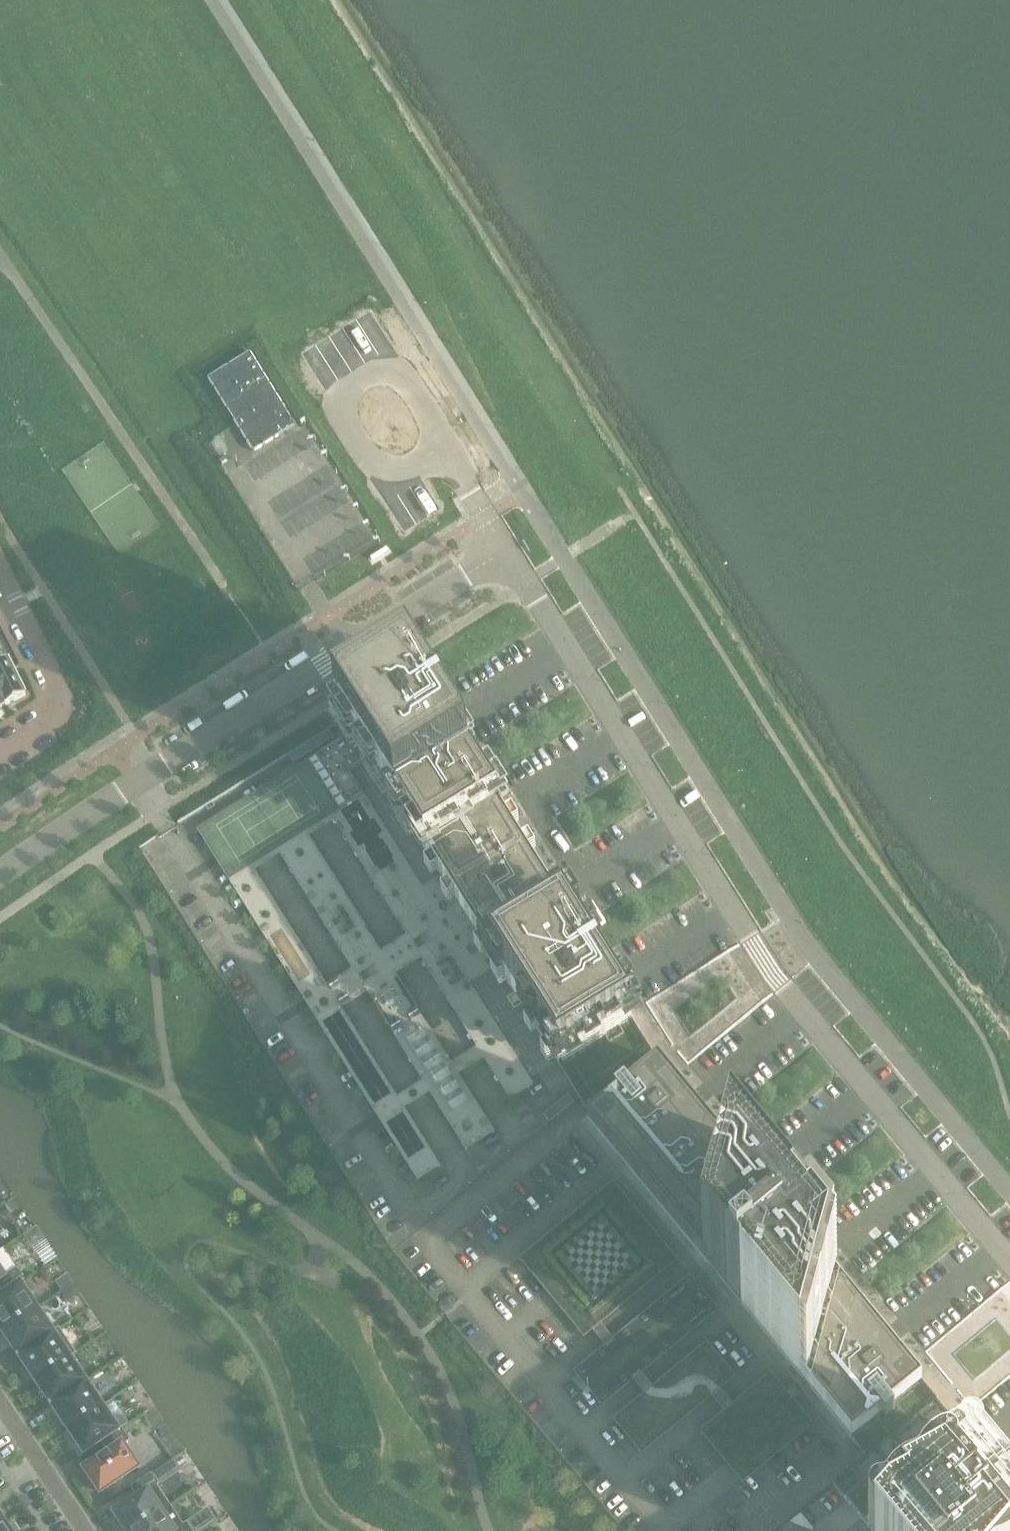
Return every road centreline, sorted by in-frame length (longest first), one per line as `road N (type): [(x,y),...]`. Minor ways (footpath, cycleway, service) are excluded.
road 1 (tertiary): [(0,877),(507,551),(765,964),(1009,1260)]
road 2 (residential): [(0,566),(62,690),(60,714),(0,756)]
road 3 (residential): [(84,1530),(0,1406)]

